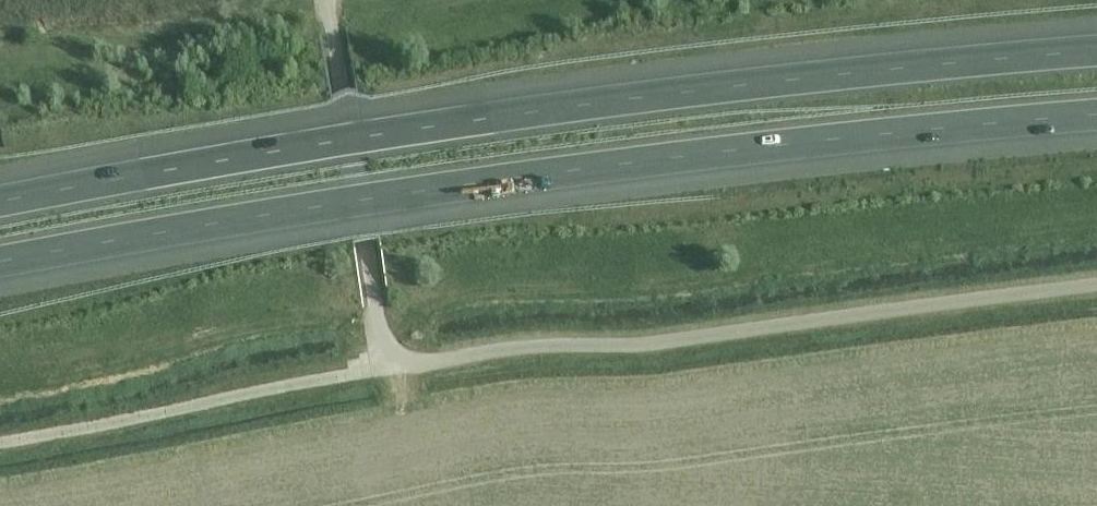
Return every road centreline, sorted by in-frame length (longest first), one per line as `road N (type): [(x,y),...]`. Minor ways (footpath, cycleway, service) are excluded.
road 1 (motorway): [(0,271),(650,164),(1096,119)]
road 2 (motorway): [(1096,51),(477,120),(0,202)]
road 3 (track): [(0,446),(402,359)]

